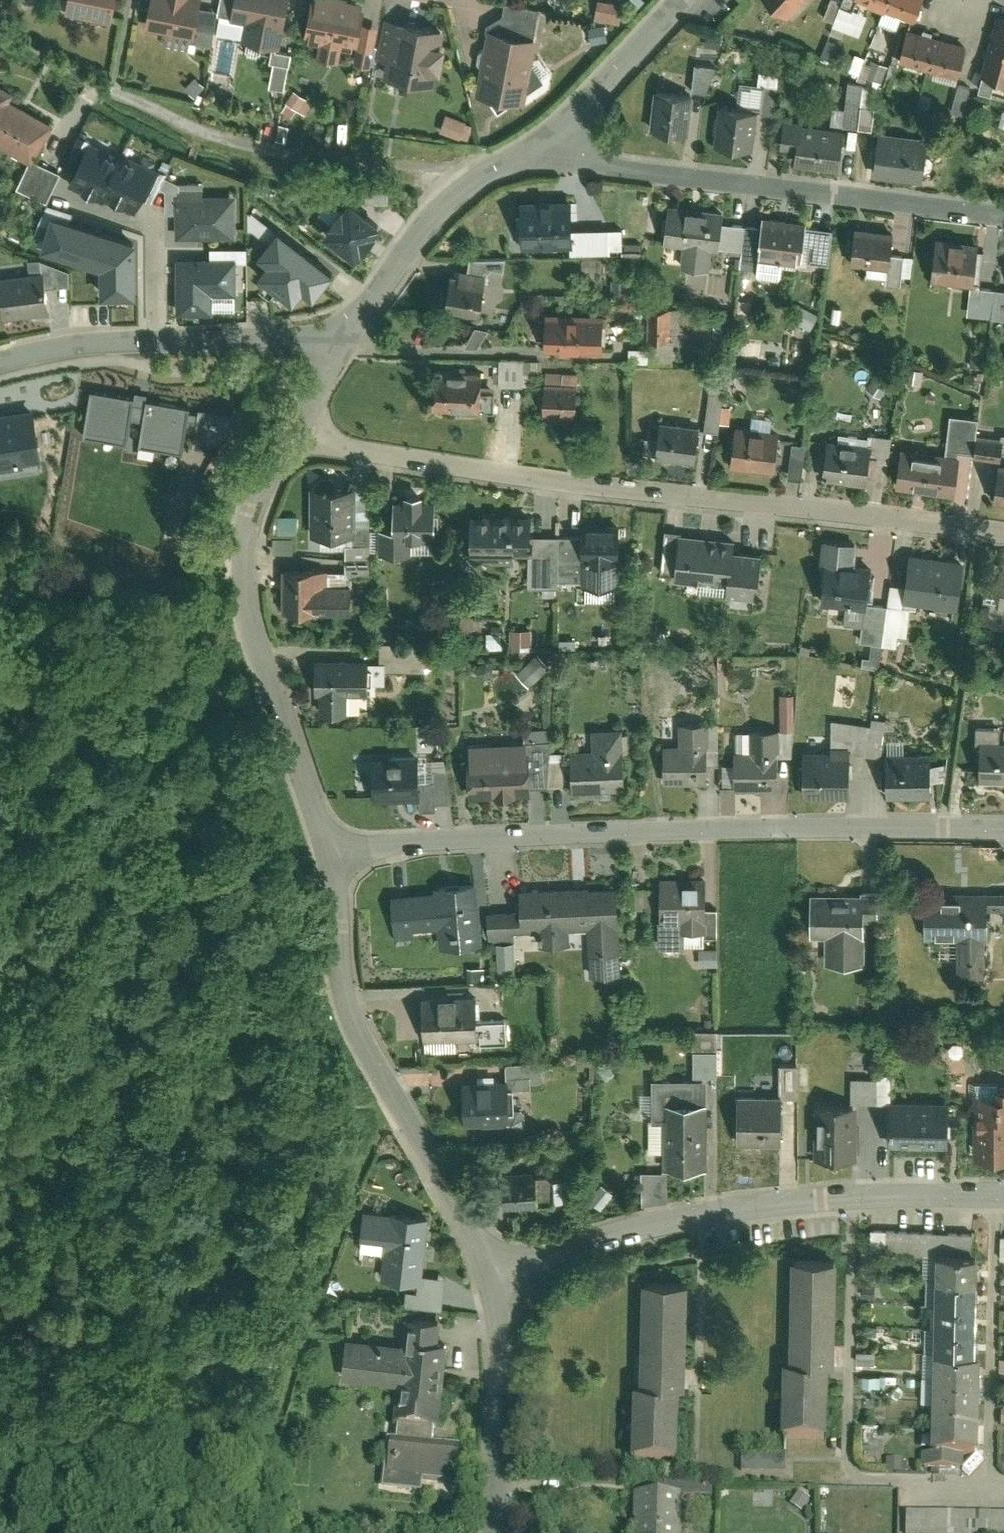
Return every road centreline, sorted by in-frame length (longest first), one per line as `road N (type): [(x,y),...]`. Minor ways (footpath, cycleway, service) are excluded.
road 1 (residential): [(294,433),(599,493),(1003,537)]
road 2 (residential): [(334,858),(546,821),(1003,832)]
road 3 (residential): [(1003,1197),(777,1206),(495,1280)]
road 4 (residential): [(334,858),(352,1037),(461,1205),(495,1280)]
road 5 (residential): [(556,133),(589,157),(635,170),(1003,217)]
road 6 (residential): [(294,433),(248,515),(245,618),(334,858)]
road 7 (residential): [(0,368),(158,341),(344,343)]
road 8 (residential): [(556,133),(445,217),(344,343)]
road 9 (residential): [(495,1280),(504,1324),(505,1532)]
road 10 (residential): [(683,0),(556,133)]

